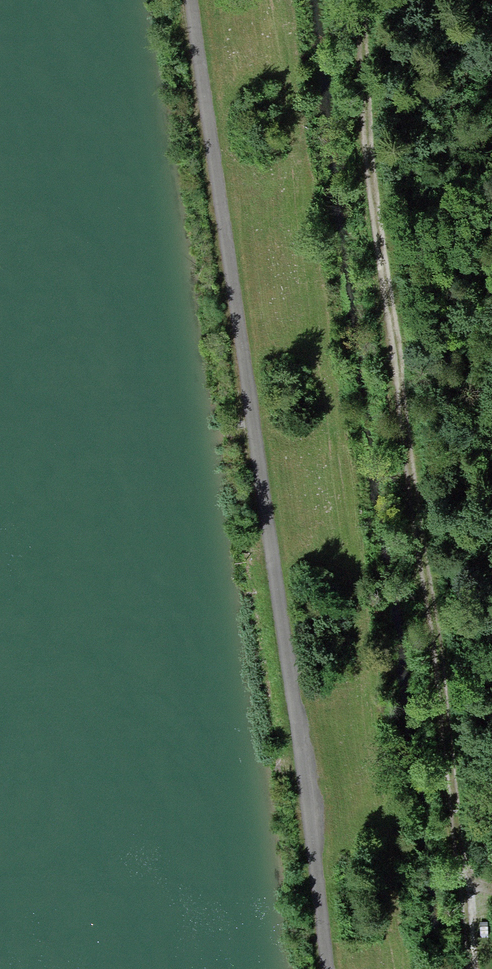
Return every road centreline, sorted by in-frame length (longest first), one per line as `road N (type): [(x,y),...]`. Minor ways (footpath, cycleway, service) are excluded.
road 1 (track): [(192,0),(327,968)]
road 2 (track): [(468,968),(359,98),(364,0)]

